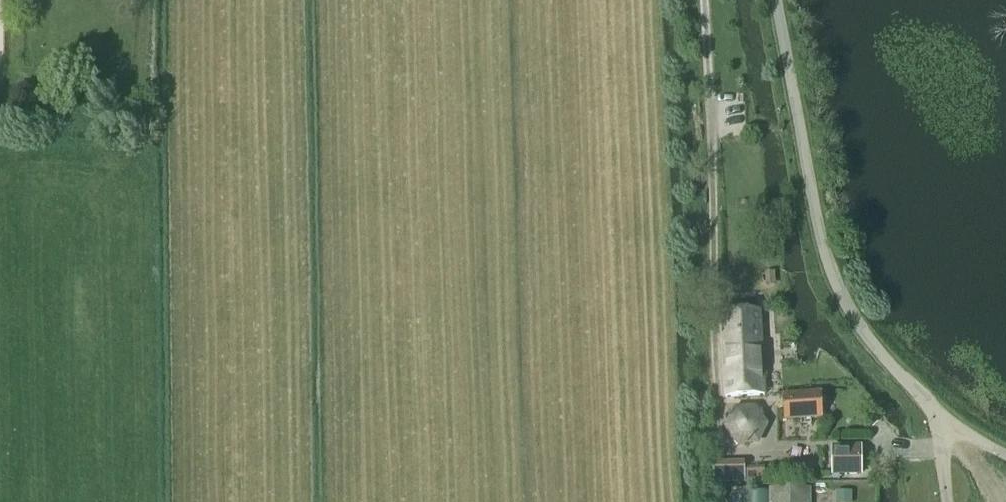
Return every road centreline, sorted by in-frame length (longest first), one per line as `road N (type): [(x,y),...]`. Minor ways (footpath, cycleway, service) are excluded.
road 1 (unclassified): [(1005,459),(936,420),(834,287),(775,0)]

